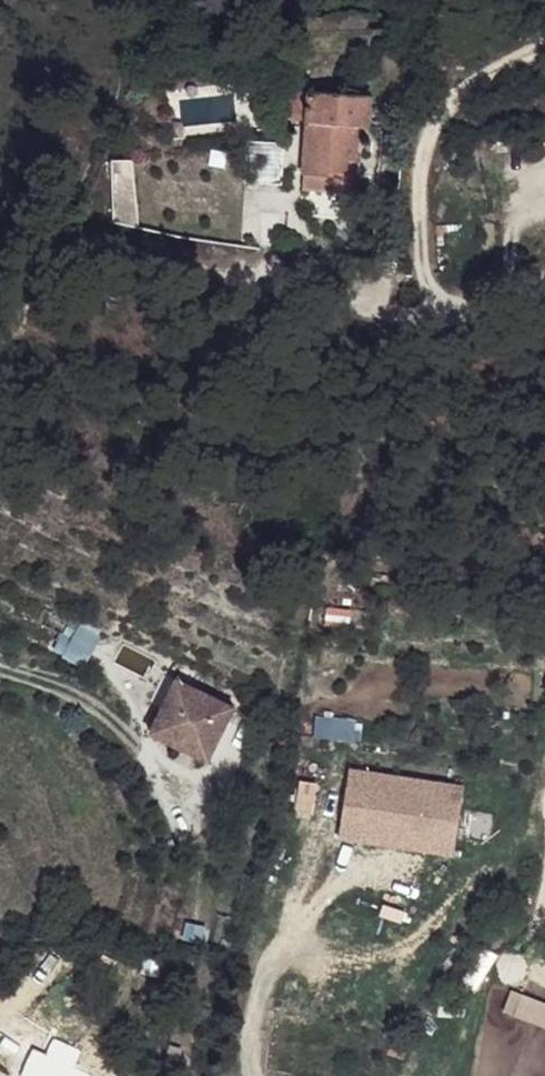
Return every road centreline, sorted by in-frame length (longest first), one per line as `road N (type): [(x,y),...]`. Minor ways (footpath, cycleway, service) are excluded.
road 1 (residential): [(544,294),(399,310),(415,162),(497,68),(544,48)]

